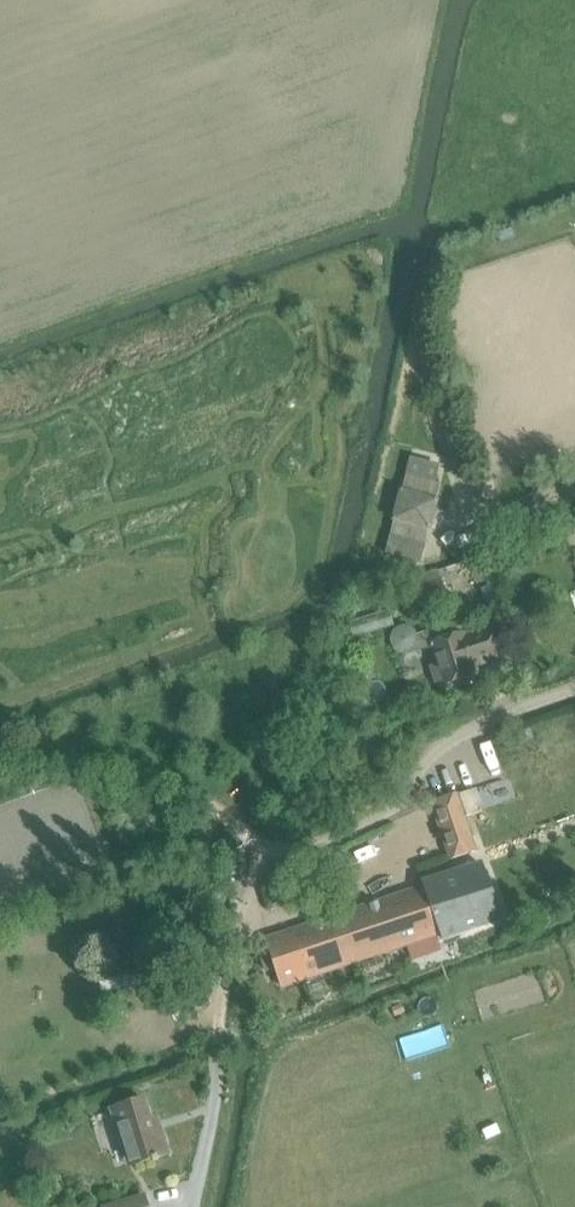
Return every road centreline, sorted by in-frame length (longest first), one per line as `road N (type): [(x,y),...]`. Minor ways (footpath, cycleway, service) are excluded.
road 1 (unclassified): [(574,691),(450,741),(392,811),(297,853),(265,851),(176,789),(0,757)]

